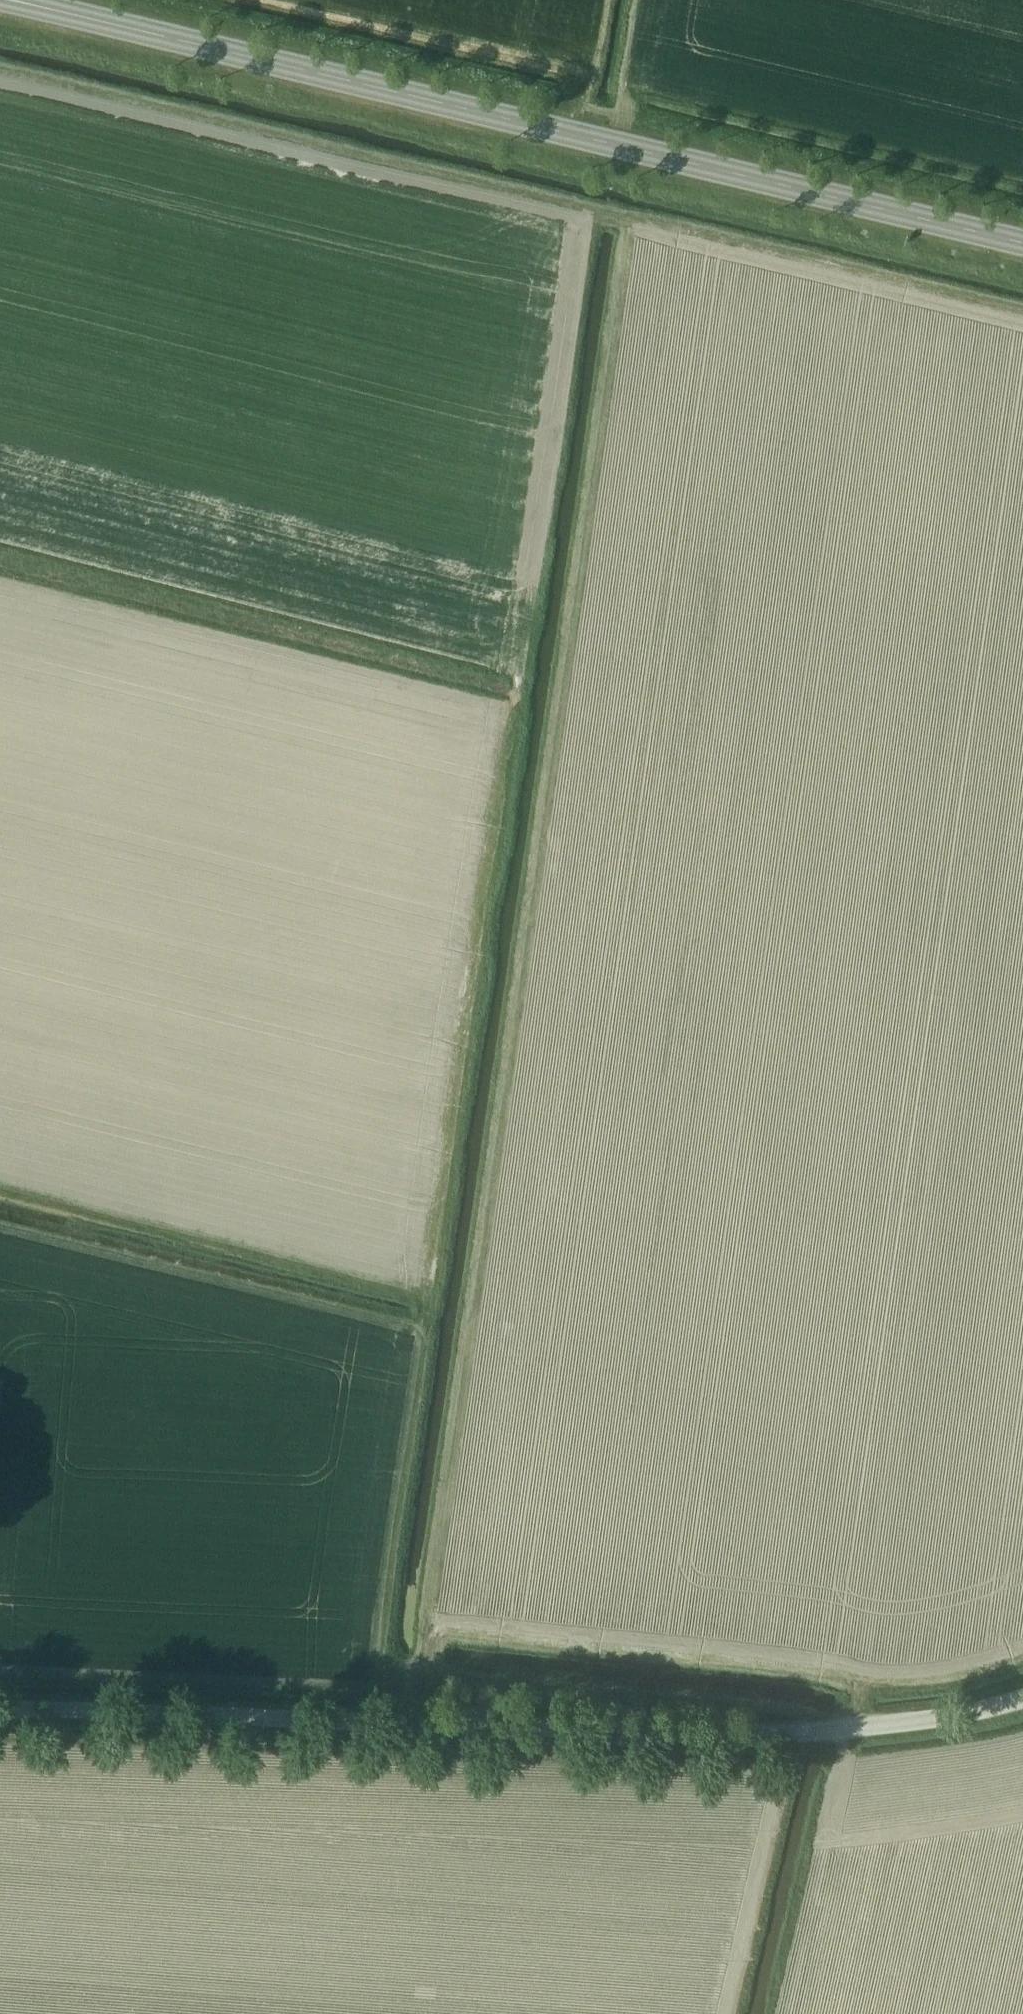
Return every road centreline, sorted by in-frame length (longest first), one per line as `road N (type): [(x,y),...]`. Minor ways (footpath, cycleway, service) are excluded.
road 1 (primary): [(1022,241),(19,0)]
road 2 (tertiary): [(0,1706),(722,1735),(890,1723),(1022,1695)]

